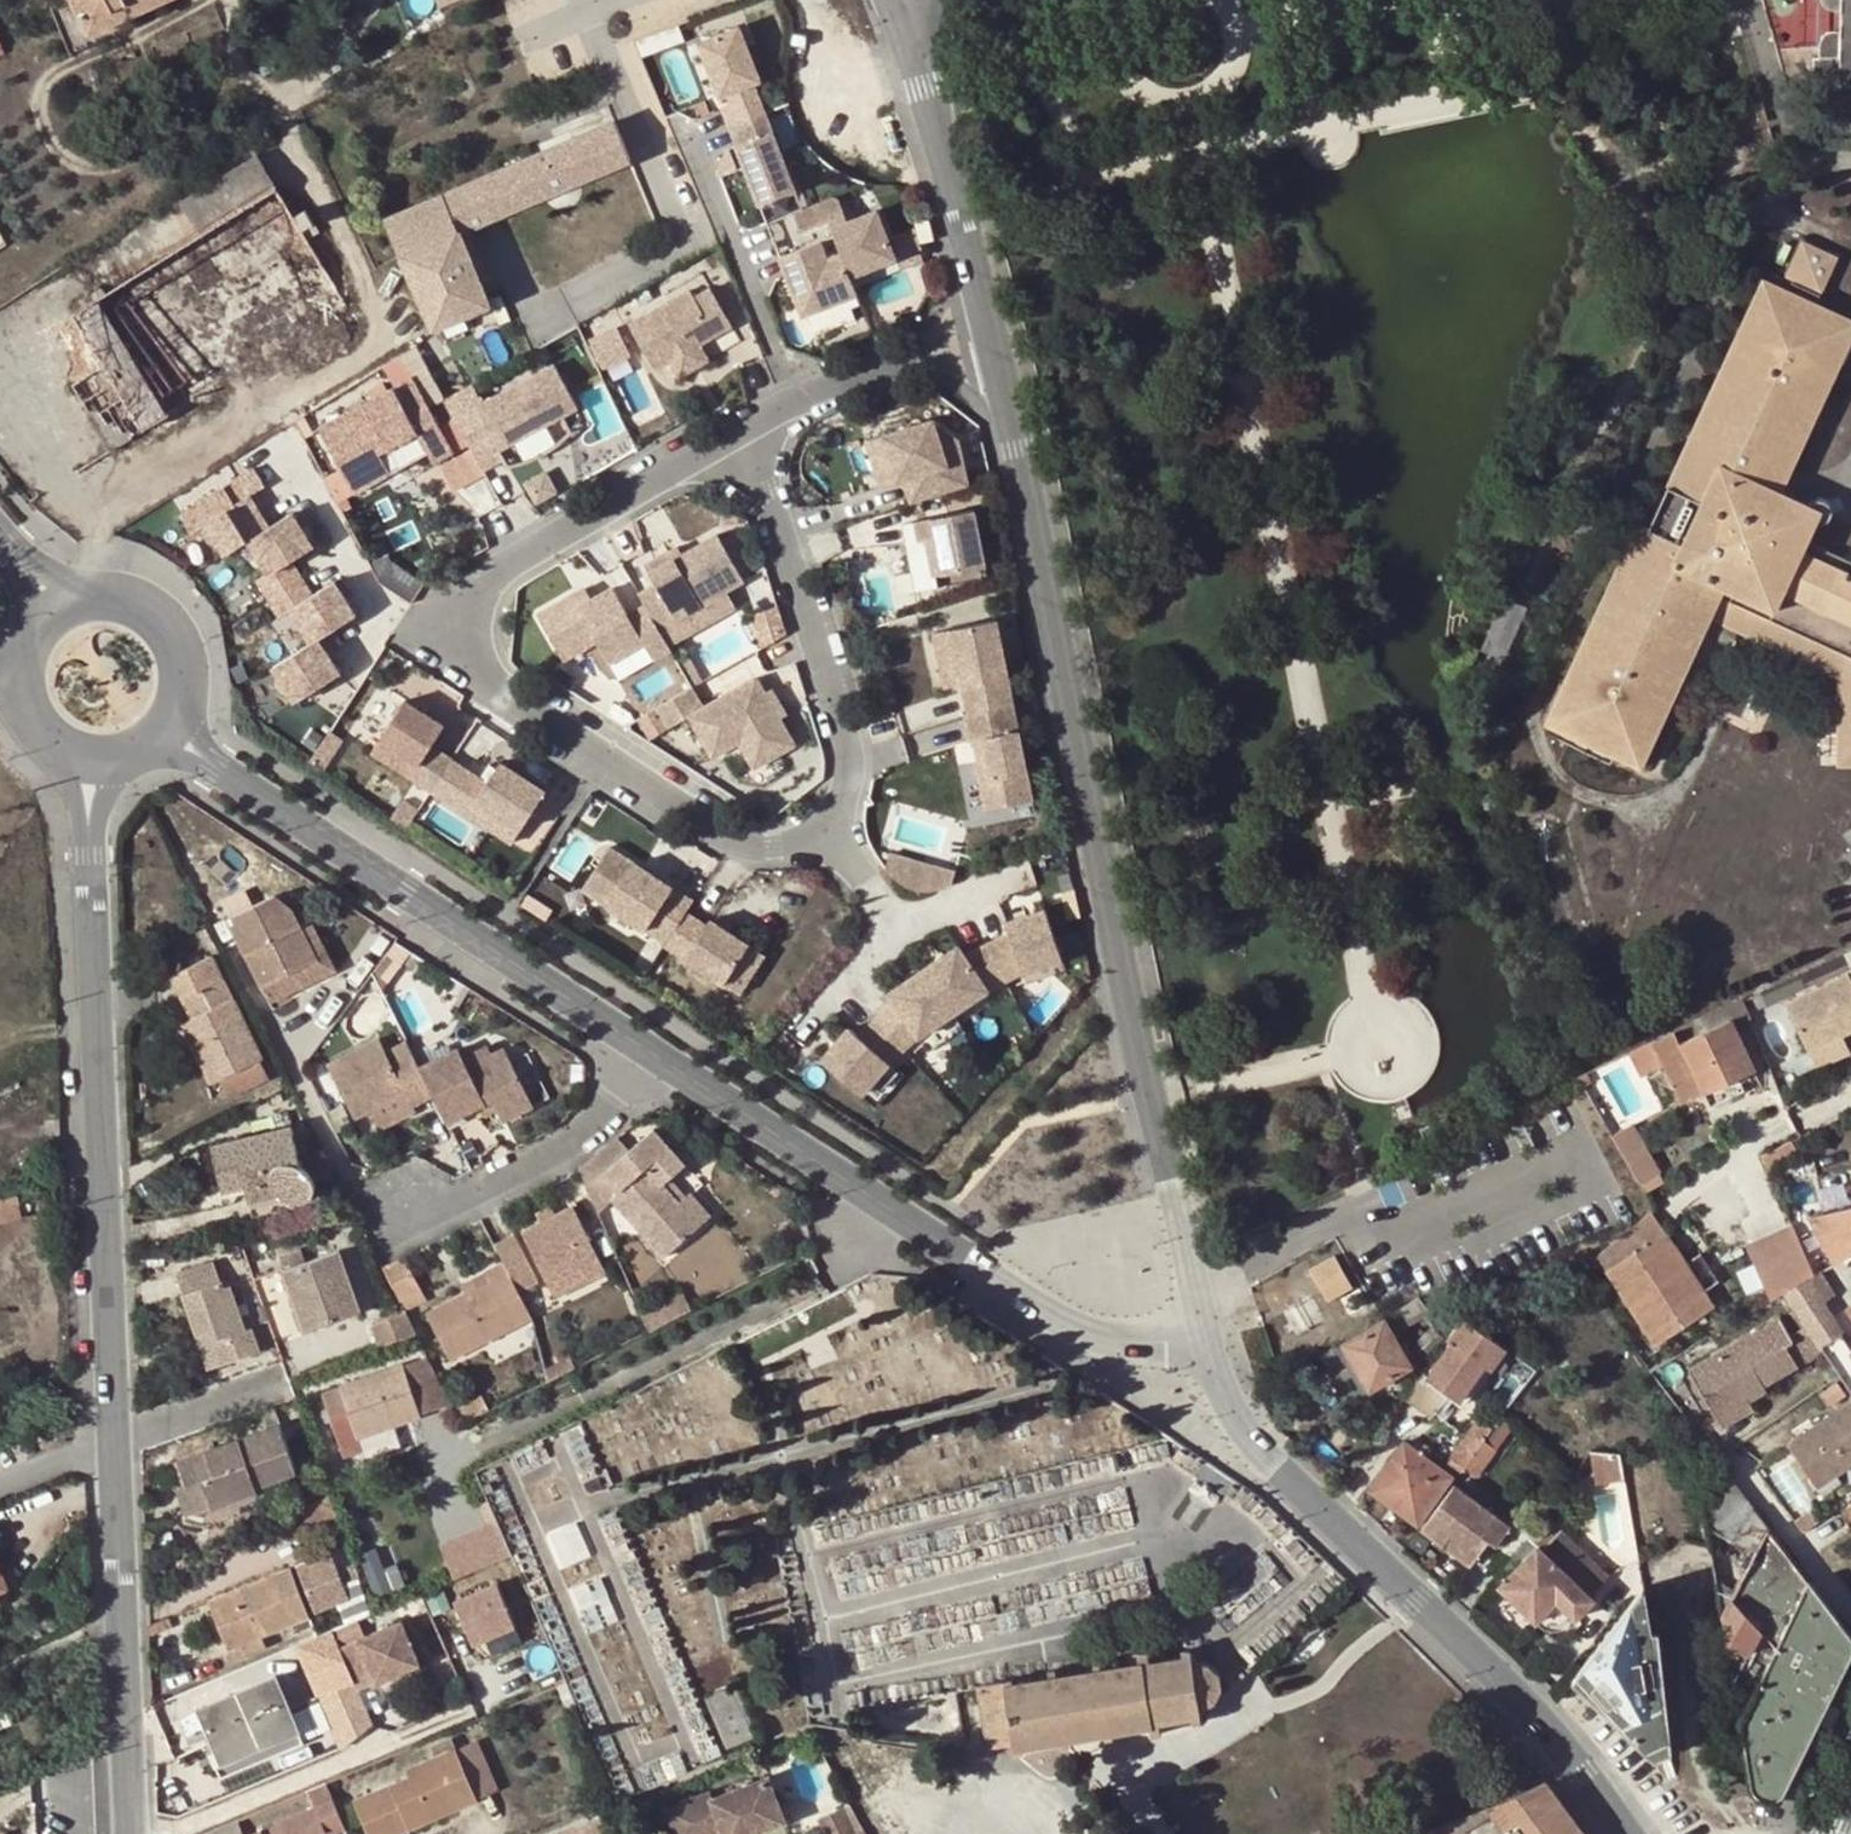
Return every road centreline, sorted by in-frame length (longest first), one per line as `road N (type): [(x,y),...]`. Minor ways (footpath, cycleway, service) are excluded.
road 1 (unclassified): [(986,336),(1206,1341)]
road 2 (residential): [(745,426),(478,585),(461,601),(454,632),(479,667),(719,833),(775,844),(824,828)]
road 3 (tertiary): [(1625,1833),(1568,1754),(1237,1433),(1206,1341)]
road 4 (tertiary): [(1206,1341),(1123,1344),(1079,1335),(638,1053)]
road 5 (unclassified): [(88,854),(107,1435)]
road 6 (tertiary): [(638,1053),(352,868),(214,767)]
road 7 (residential): [(824,828),(847,783),(844,748),(745,426)]
road 8 (unclassified): [(107,1435),(125,1833)]
road 9 (unclassified): [(887,24),(927,88),(986,336)]
road 10 (residential): [(389,1233),(561,1153),(638,1053)]
road 11 (residential): [(686,129),(798,398)]
road 12 (residential): [(1726,1450),(1850,1610)]
road 13 (residential): [(986,336),(917,349),(798,398)]
road 14 (tertiary): [(179,714),(186,660),(176,635),(135,600),(81,598)]
road 15 (residential): [(107,1435),(147,1431),(280,1382)]
road 16 (residential): [(994,1759),(1050,1786),(1100,1833)]
road 17 (residential): [(241,0),(249,70),(263,93),(290,112)]
road 18 (residential): [(824,828),(902,928)]
road 19 (residential): [(814,1012),(902,928)]
road 20 (residential): [(902,928),(1013,882)]

